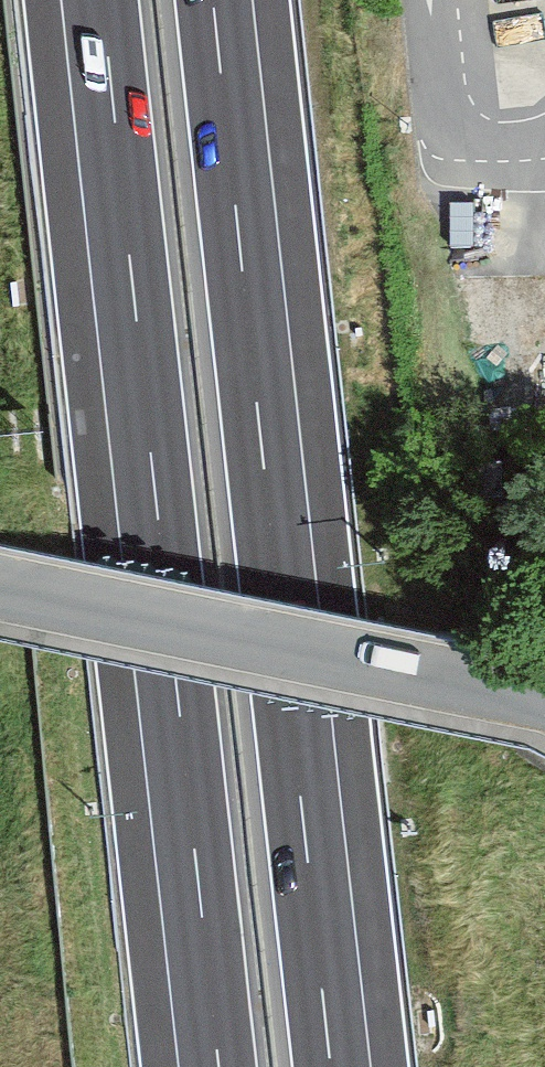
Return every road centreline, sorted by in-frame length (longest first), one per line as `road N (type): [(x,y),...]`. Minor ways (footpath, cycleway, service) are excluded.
road 1 (motorway): [(331,1066),(214,0)]
road 2 (motorway): [(102,0),(218,1066)]
road 3 (residential): [(0,589),(544,701)]

